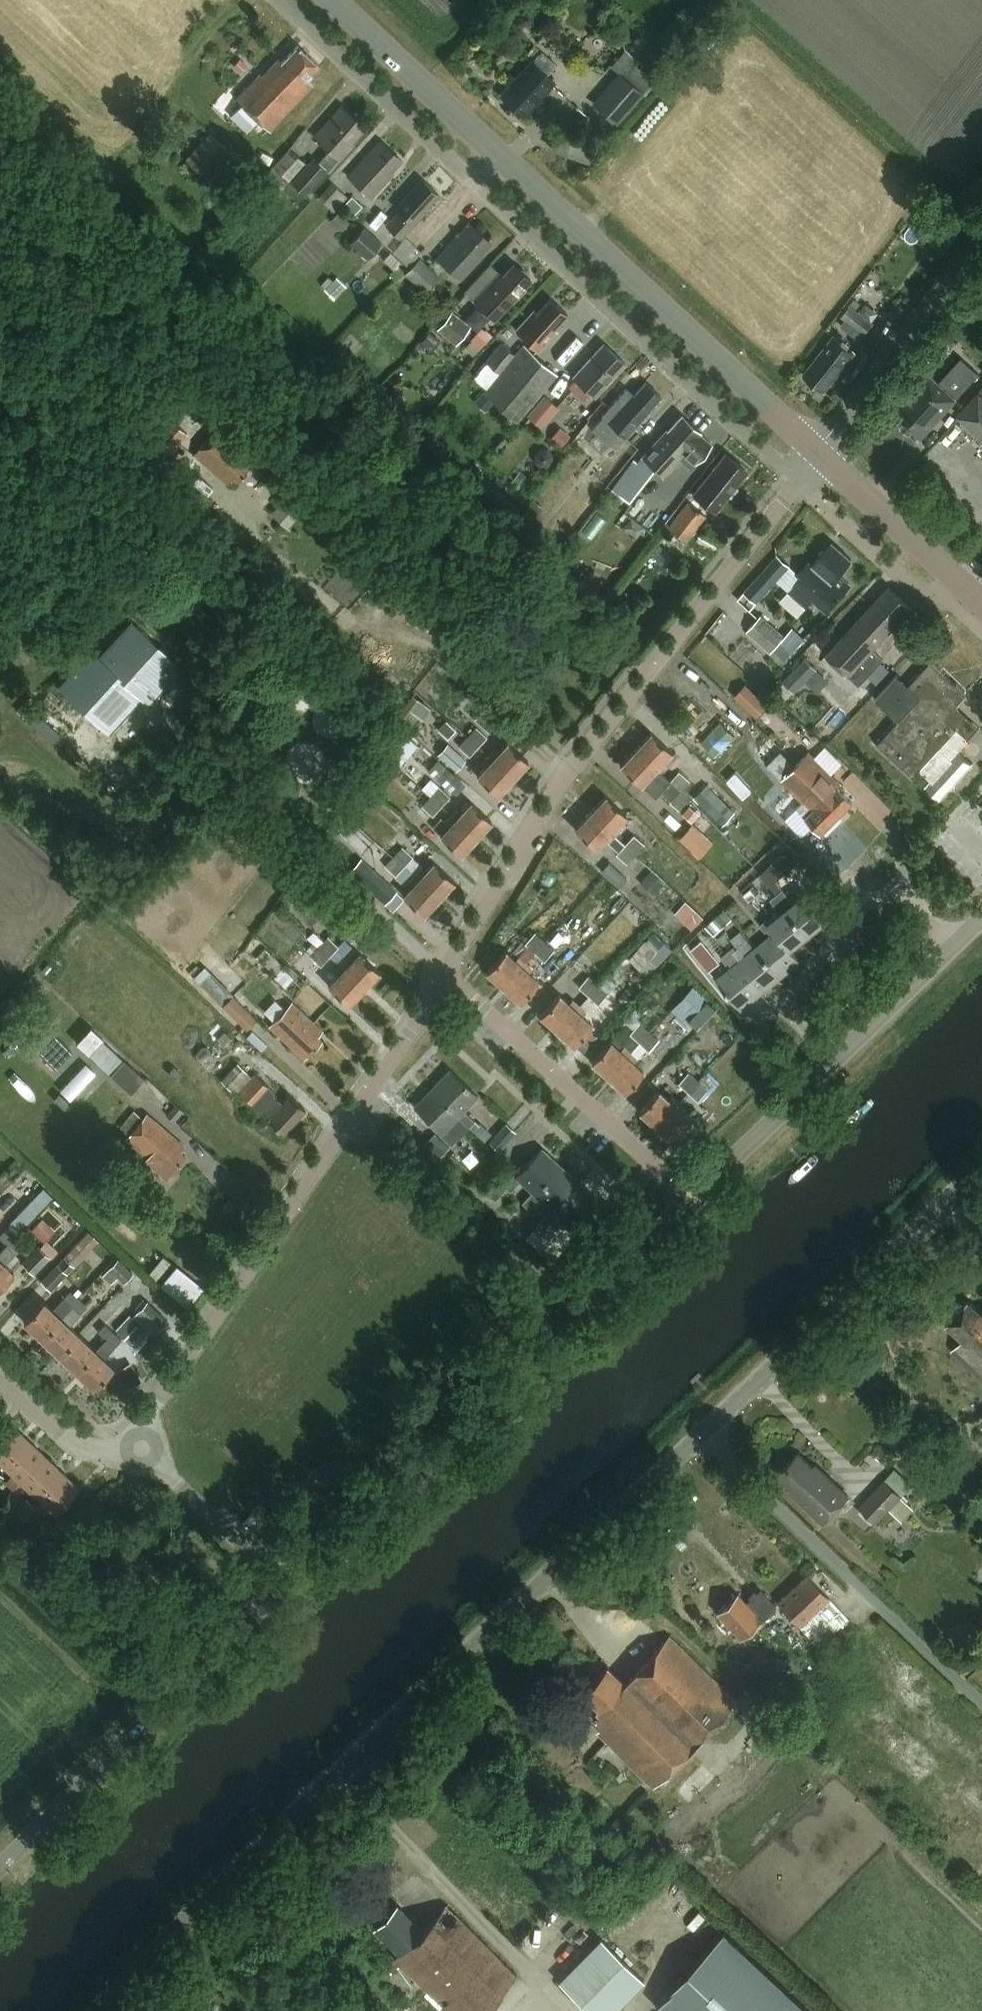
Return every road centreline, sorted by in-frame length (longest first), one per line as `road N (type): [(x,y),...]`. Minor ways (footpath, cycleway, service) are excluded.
road 1 (tertiary): [(129,2010),(699,1430)]
road 2 (unclassified): [(801,482),(278,0)]
road 3 (secondary): [(822,452),(331,0)]
road 4 (residential): [(447,975),(568,769),(801,482)]
road 5 (residential): [(140,1448),(161,1402),(447,975)]
road 6 (unclassified): [(290,1588),(692,1201)]
road 7 (unclassified): [(0,1868),(290,1588)]
road 8 (unclassified): [(981,1696),(699,1430)]
road 9 (tertiary): [(699,1430),(981,1168)]
road 10 (residential): [(692,1201),(447,975)]
road 11 (residential): [(959,941),(910,897),(886,894),(864,903),(792,997),(797,1018),(831,1063)]
road 12 (residential): [(447,975),(219,769)]
road 13 (unclassified): [(822,452),(981,238)]
road 14 (unclassified): [(964,586),(923,595),(801,482)]
road 15 (unclassified): [(290,1588),(140,1448)]
road 16 (unclassified): [(692,1201),(831,1063)]
road 17 (secondary): [(964,586),(822,452)]
road 18 (unclassified): [(831,1063),(959,941)]
road 19 (unclassified): [(140,1448),(79,1451),(0,1375)]

